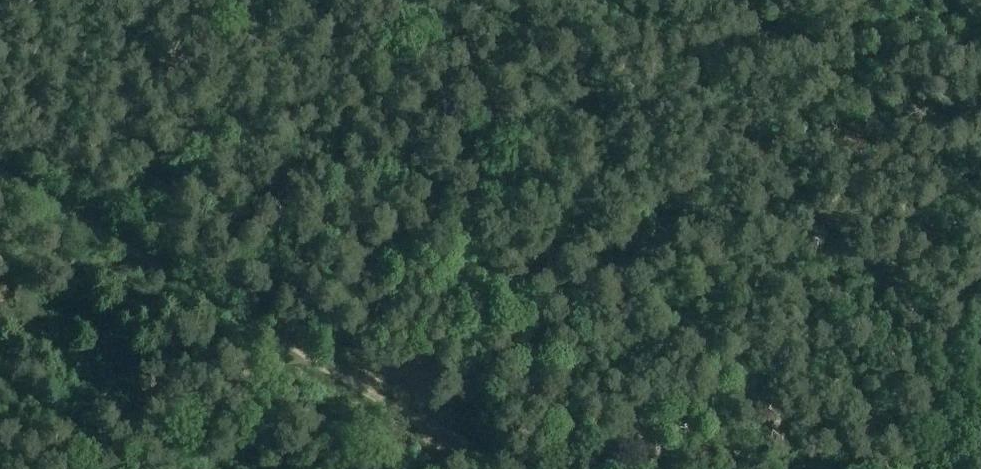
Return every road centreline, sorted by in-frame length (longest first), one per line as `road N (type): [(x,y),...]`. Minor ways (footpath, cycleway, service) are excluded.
road 1 (track): [(507,468),(0,174)]

